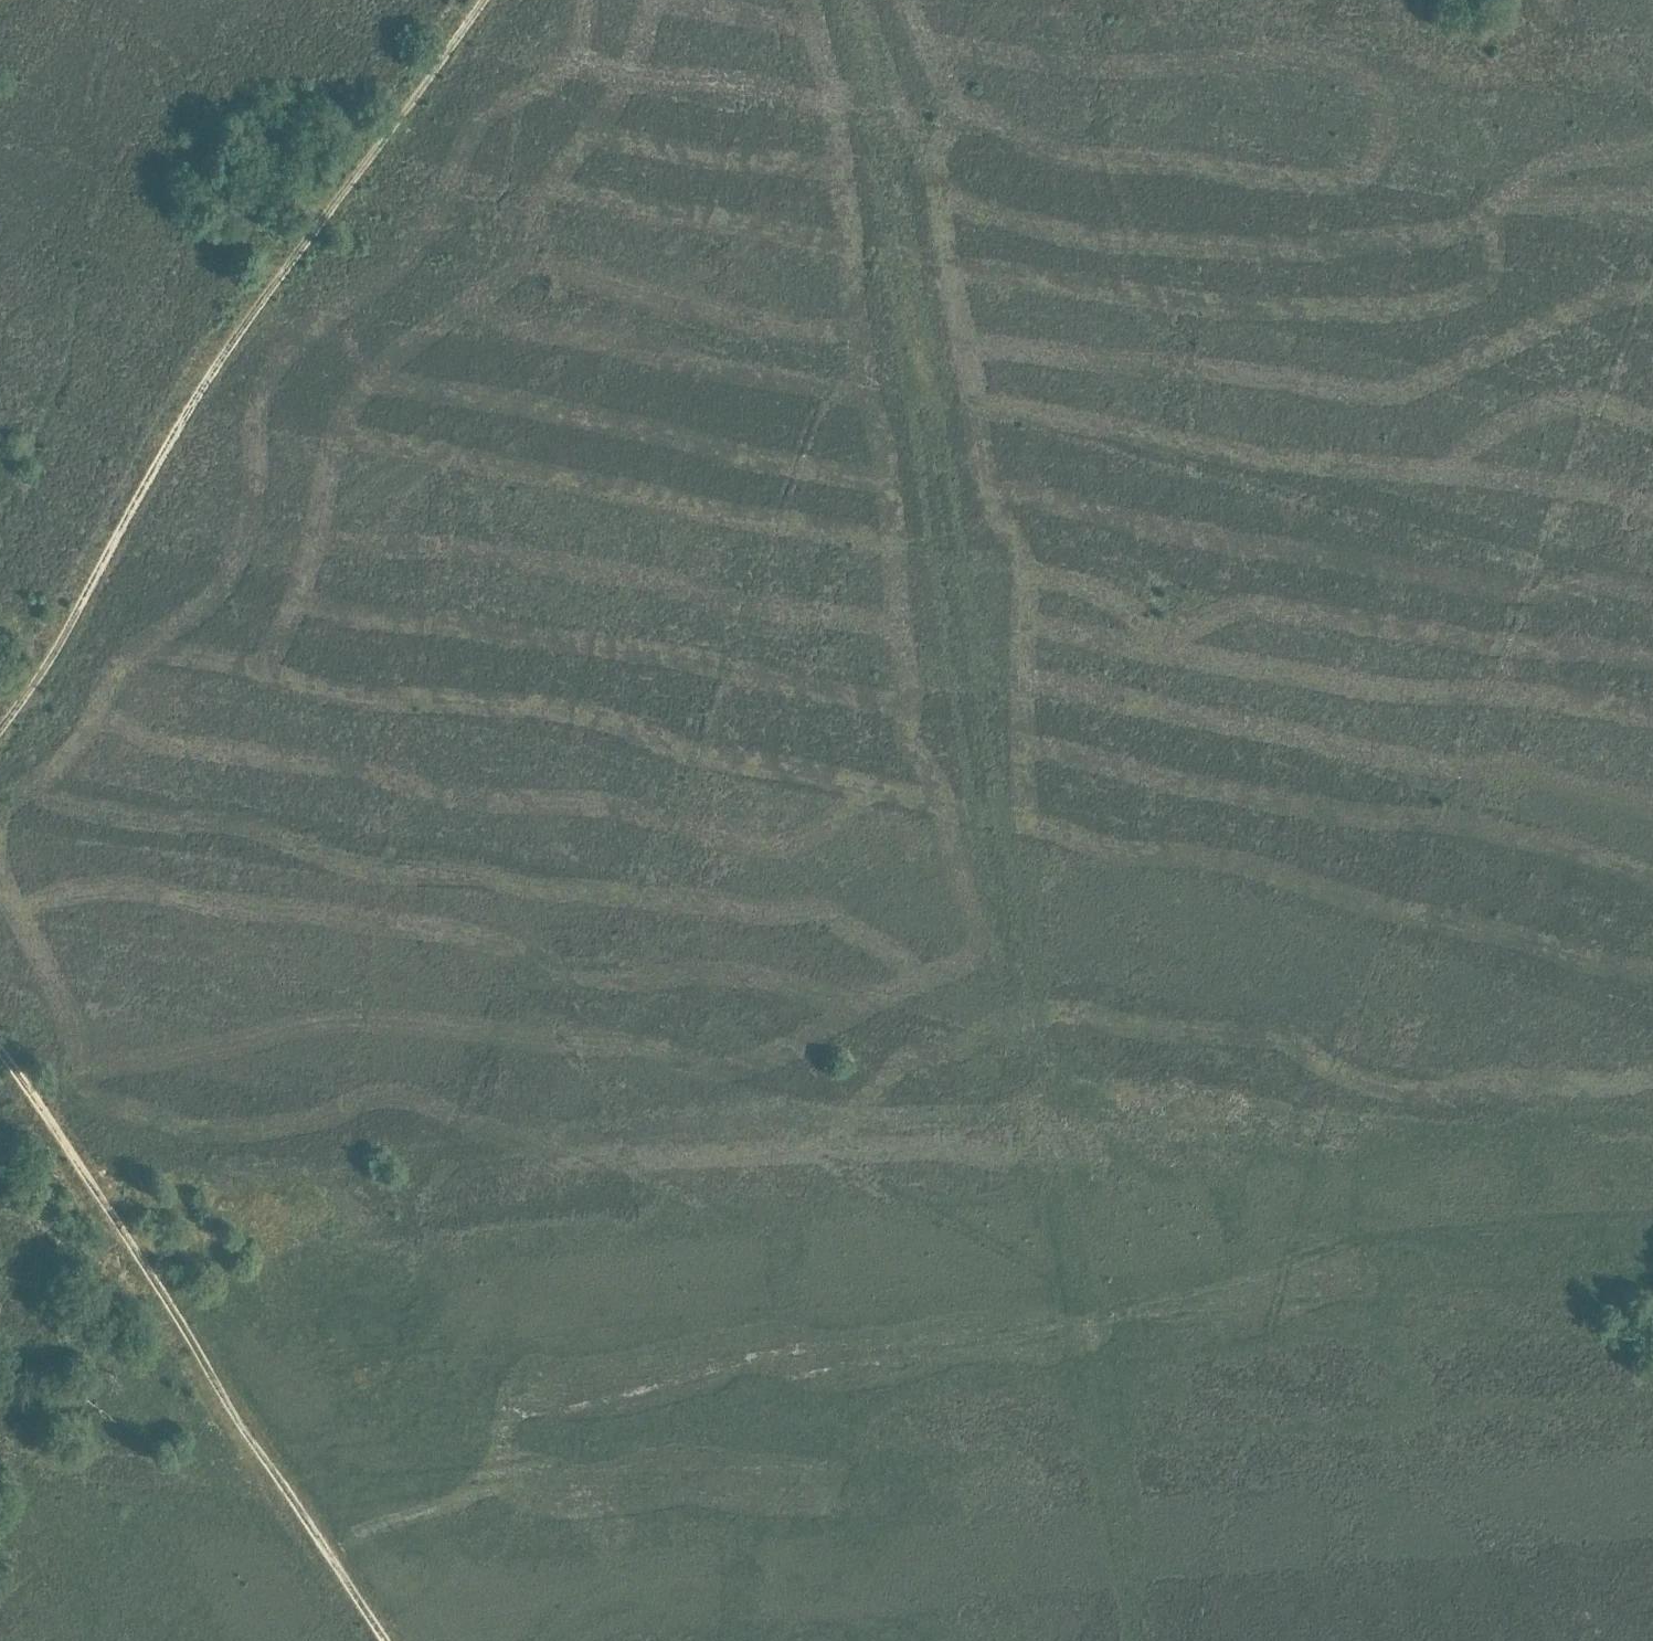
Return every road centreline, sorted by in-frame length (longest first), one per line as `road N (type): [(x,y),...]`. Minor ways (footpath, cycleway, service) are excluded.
road 1 (track): [(0,731),(45,668),(201,390),(484,0)]
road 2 (track): [(385,1640),(0,1050)]

